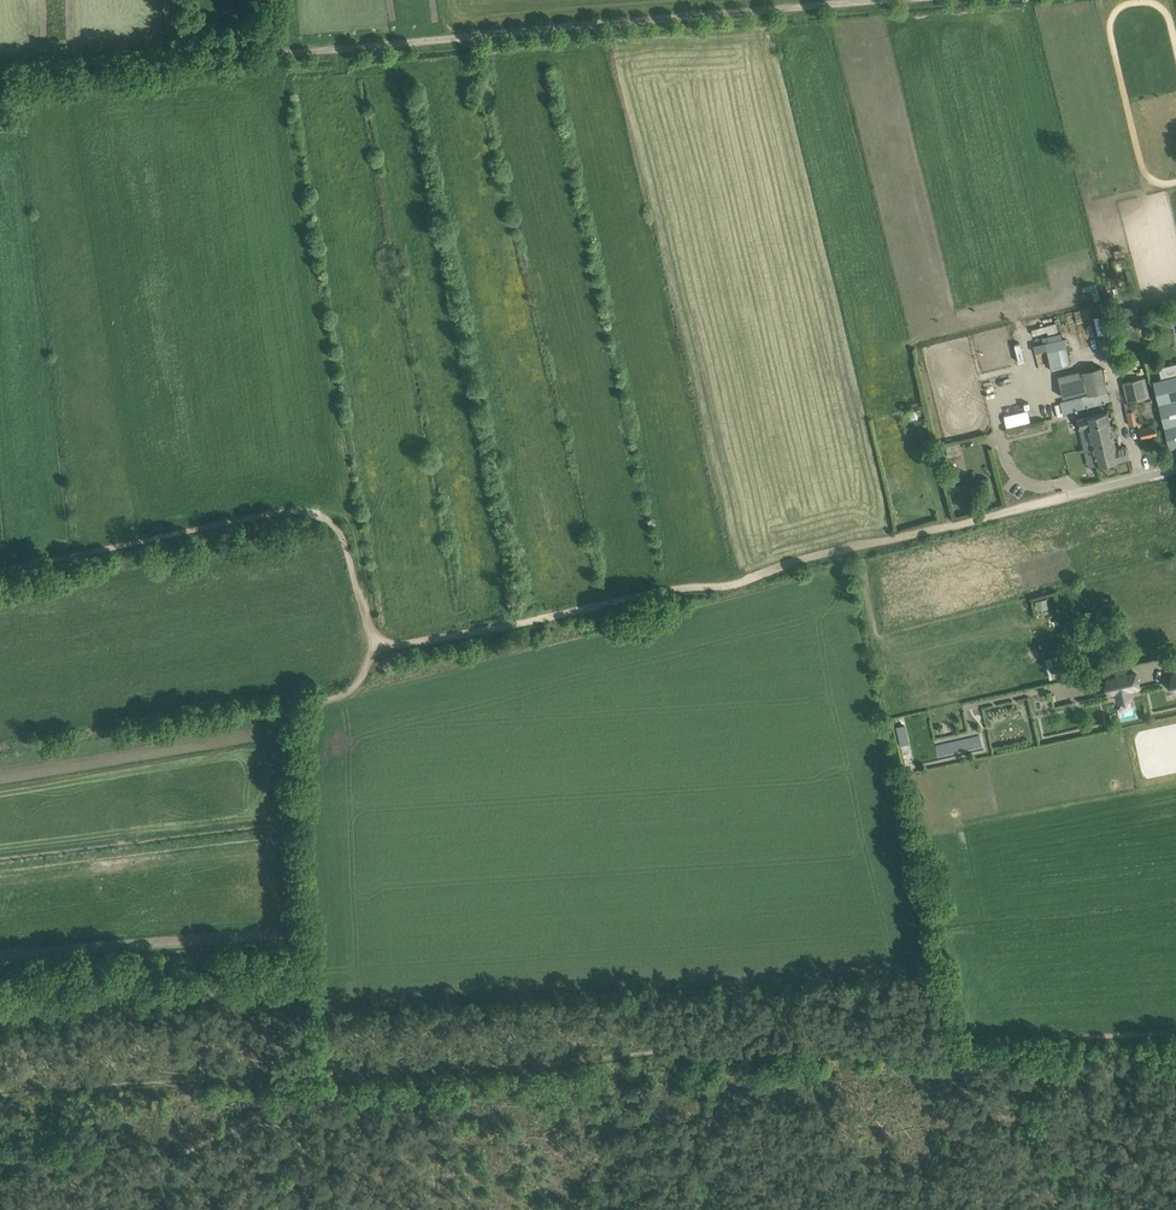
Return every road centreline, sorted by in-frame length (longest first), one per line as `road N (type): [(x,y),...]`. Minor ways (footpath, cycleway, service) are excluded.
road 1 (track): [(921,0),(355,57),(0,77)]
road 2 (track): [(377,645),(684,587),(730,586),(793,562),(1069,495)]
road 3 (track): [(302,1092),(287,726),(346,693),(377,645)]
road 4 (track): [(377,645),(346,546),(321,516),(235,522),(0,569)]
road 5 (track): [(113,1209),(164,1166),(302,1092)]
road 6 (track): [(247,1209),(252,1139),(302,1092)]

